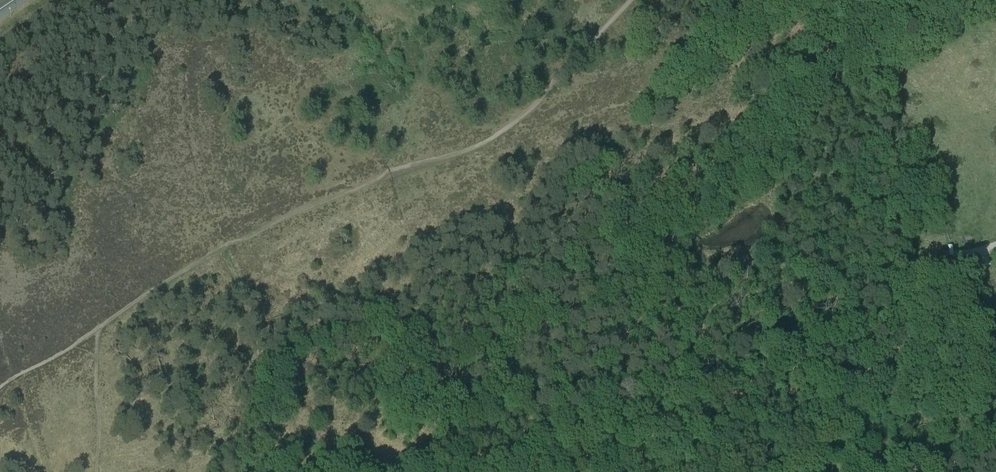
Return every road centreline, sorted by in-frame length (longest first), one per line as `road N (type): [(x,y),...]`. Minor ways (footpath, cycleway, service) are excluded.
road 1 (track): [(631,0),(541,96),(485,142),(266,225),(98,329)]

